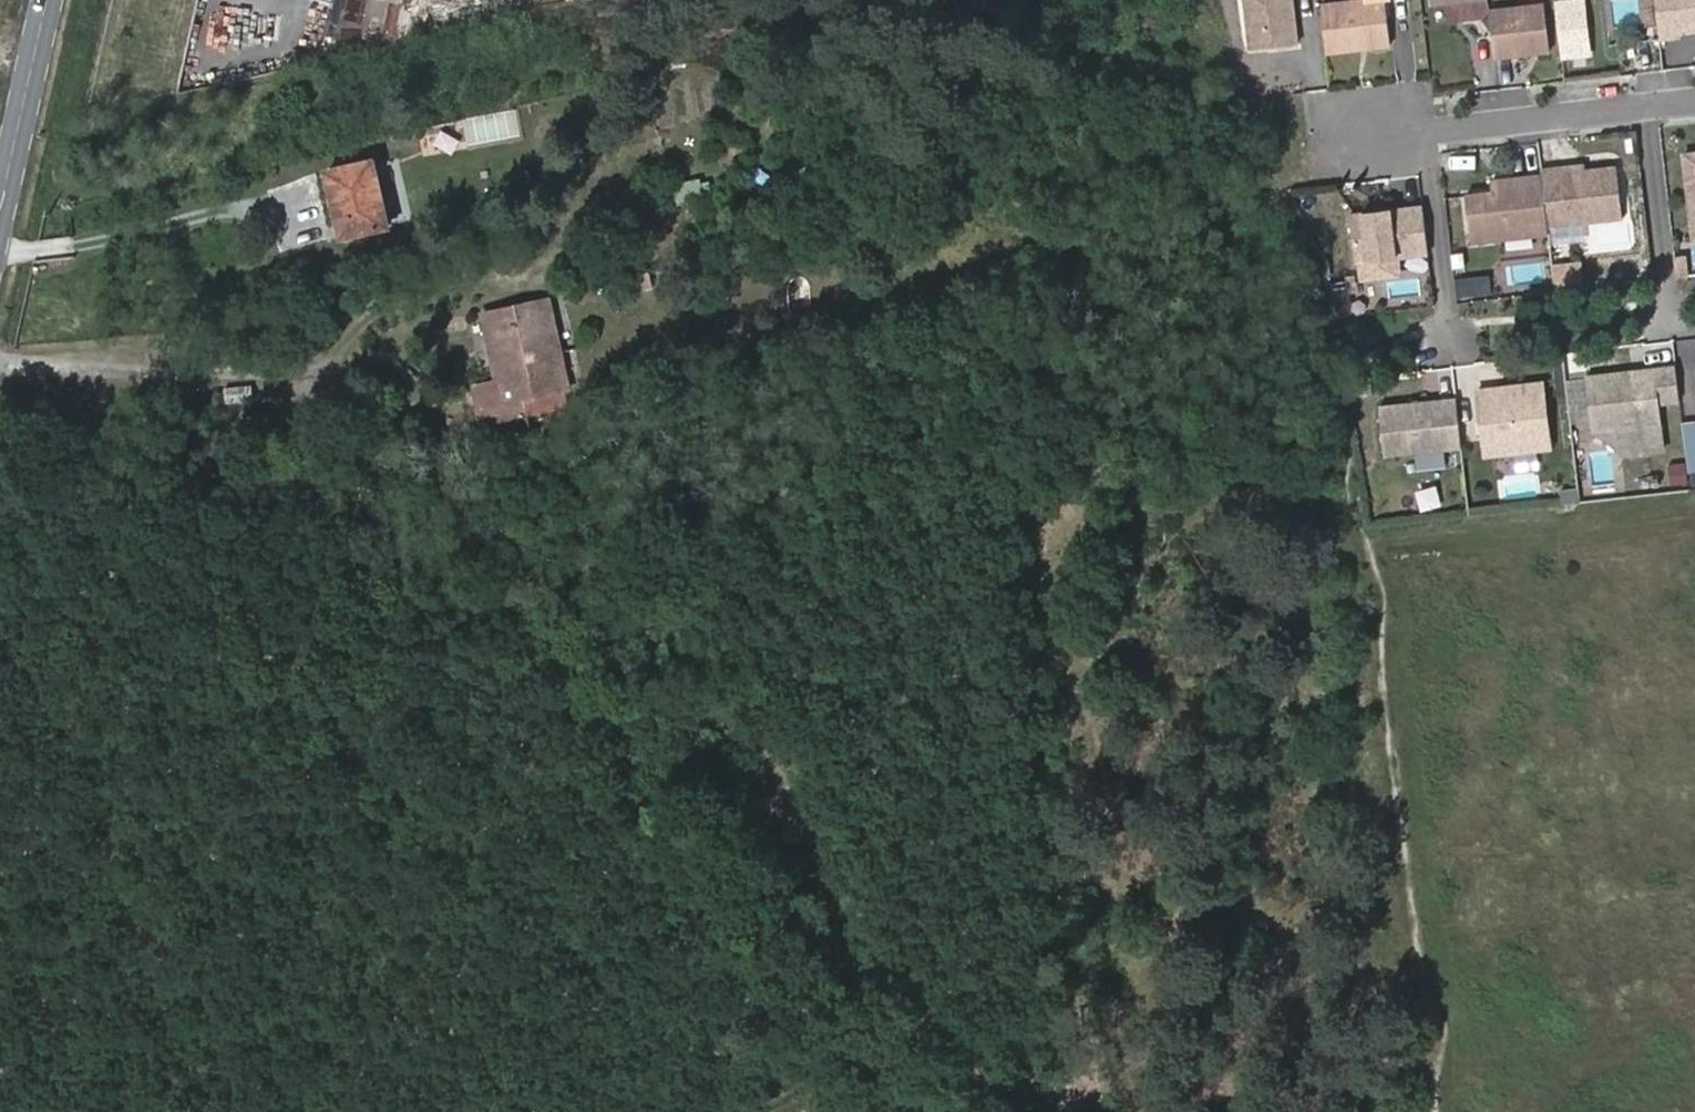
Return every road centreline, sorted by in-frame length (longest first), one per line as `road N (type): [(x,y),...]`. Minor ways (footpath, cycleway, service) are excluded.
road 1 (residential): [(1694,100),(1366,134)]
road 2 (secondary): [(0,214),(48,0)]

